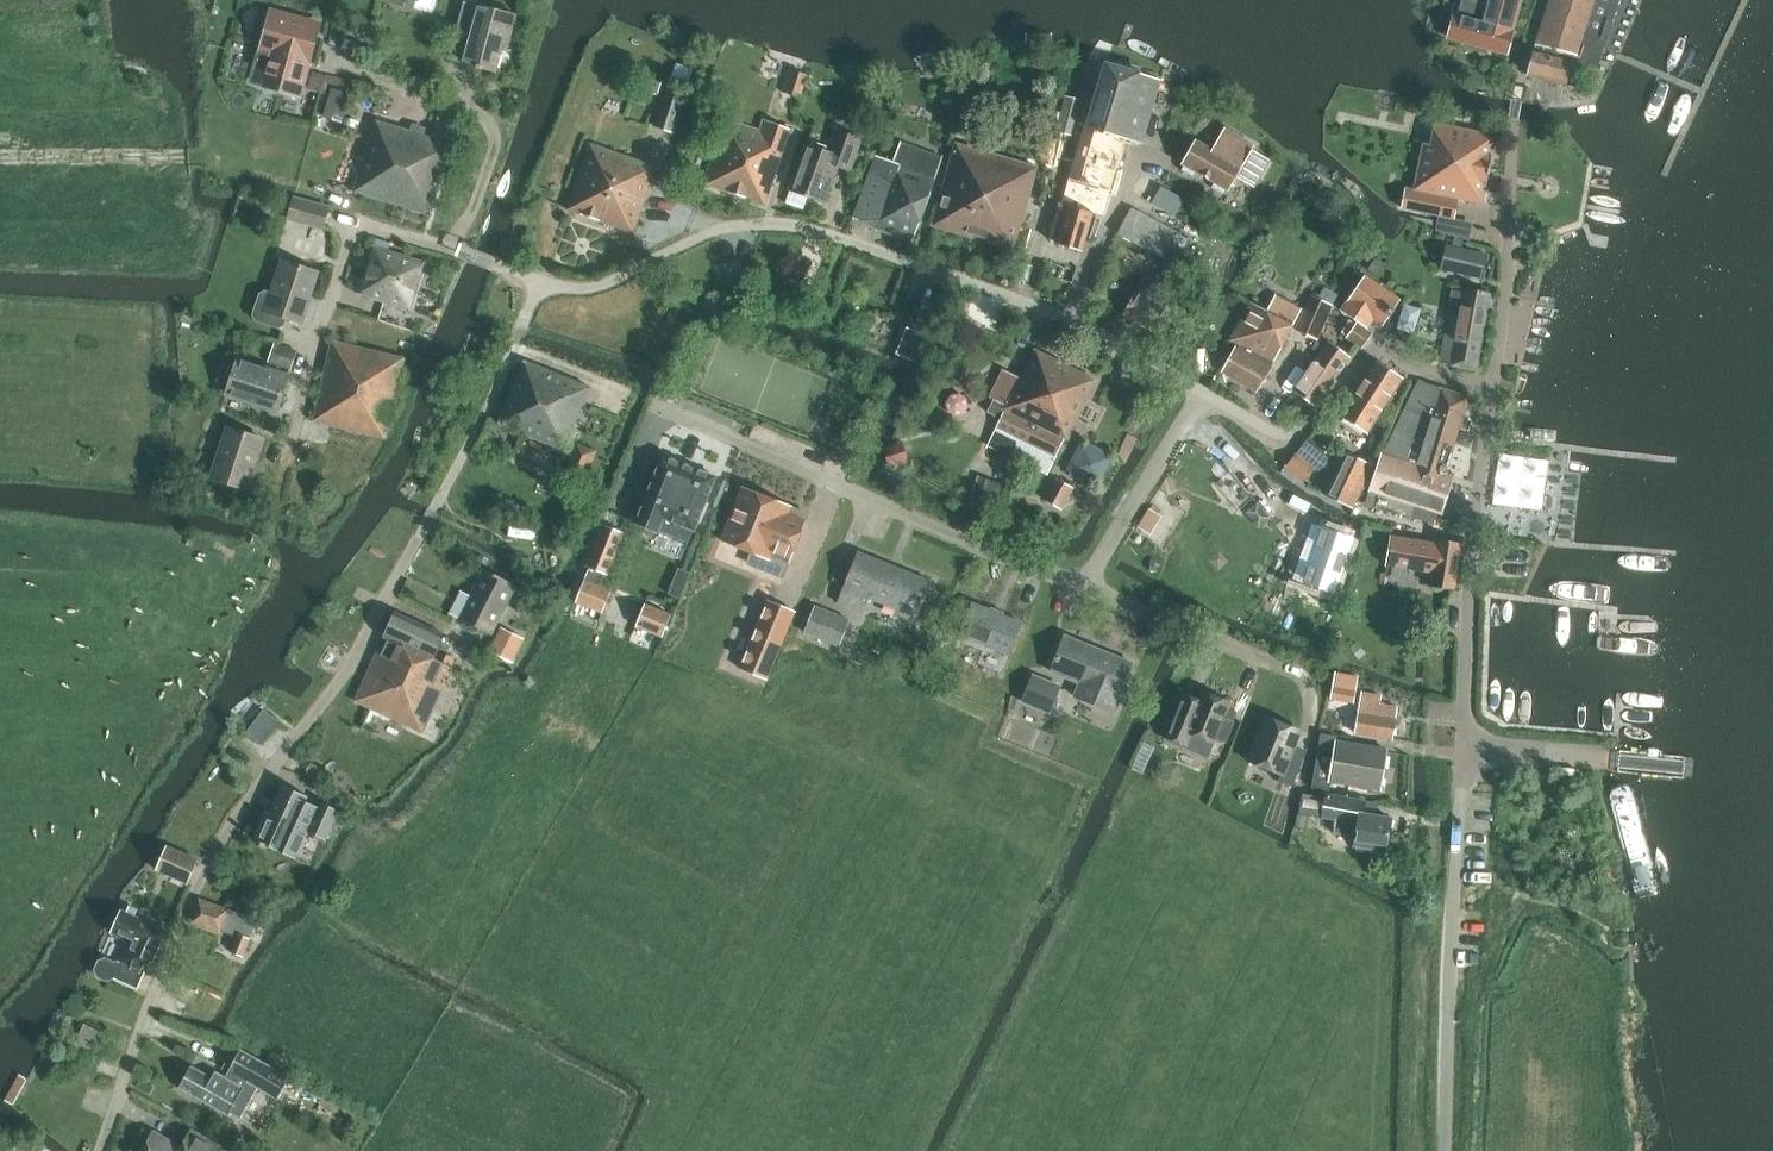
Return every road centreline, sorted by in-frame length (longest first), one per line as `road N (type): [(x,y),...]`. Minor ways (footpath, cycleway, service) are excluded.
road 1 (residential): [(102,1150),(194,897),(229,829),(361,648),(488,408),(539,280)]
road 2 (residential): [(1203,391),(1065,317),(785,223),(718,230),(597,287),(539,280)]
road 3 (unclassified): [(1445,1150),(1465,742)]
road 4 (residential): [(1492,392),(1517,96),(1539,6)]
road 5 (residential): [(1085,584),(745,443)]
road 6 (residential): [(1465,742),(1472,516),(1492,392)]
road 7 (residential): [(1492,392),(1377,350),(1307,428),(1283,438),(1203,391)]
road 8 (residential): [(285,450),(352,233),(374,228),(450,250)]
road 9 (residential): [(1310,733),(1310,692),(1294,671),(1085,584)]
road 10 (residential): [(450,250),(477,200),(499,133),(469,107),(381,79)]
road 11 (residential): [(1085,584),(1203,391)]
road 12 (residential): [(1600,757),(1465,742)]

